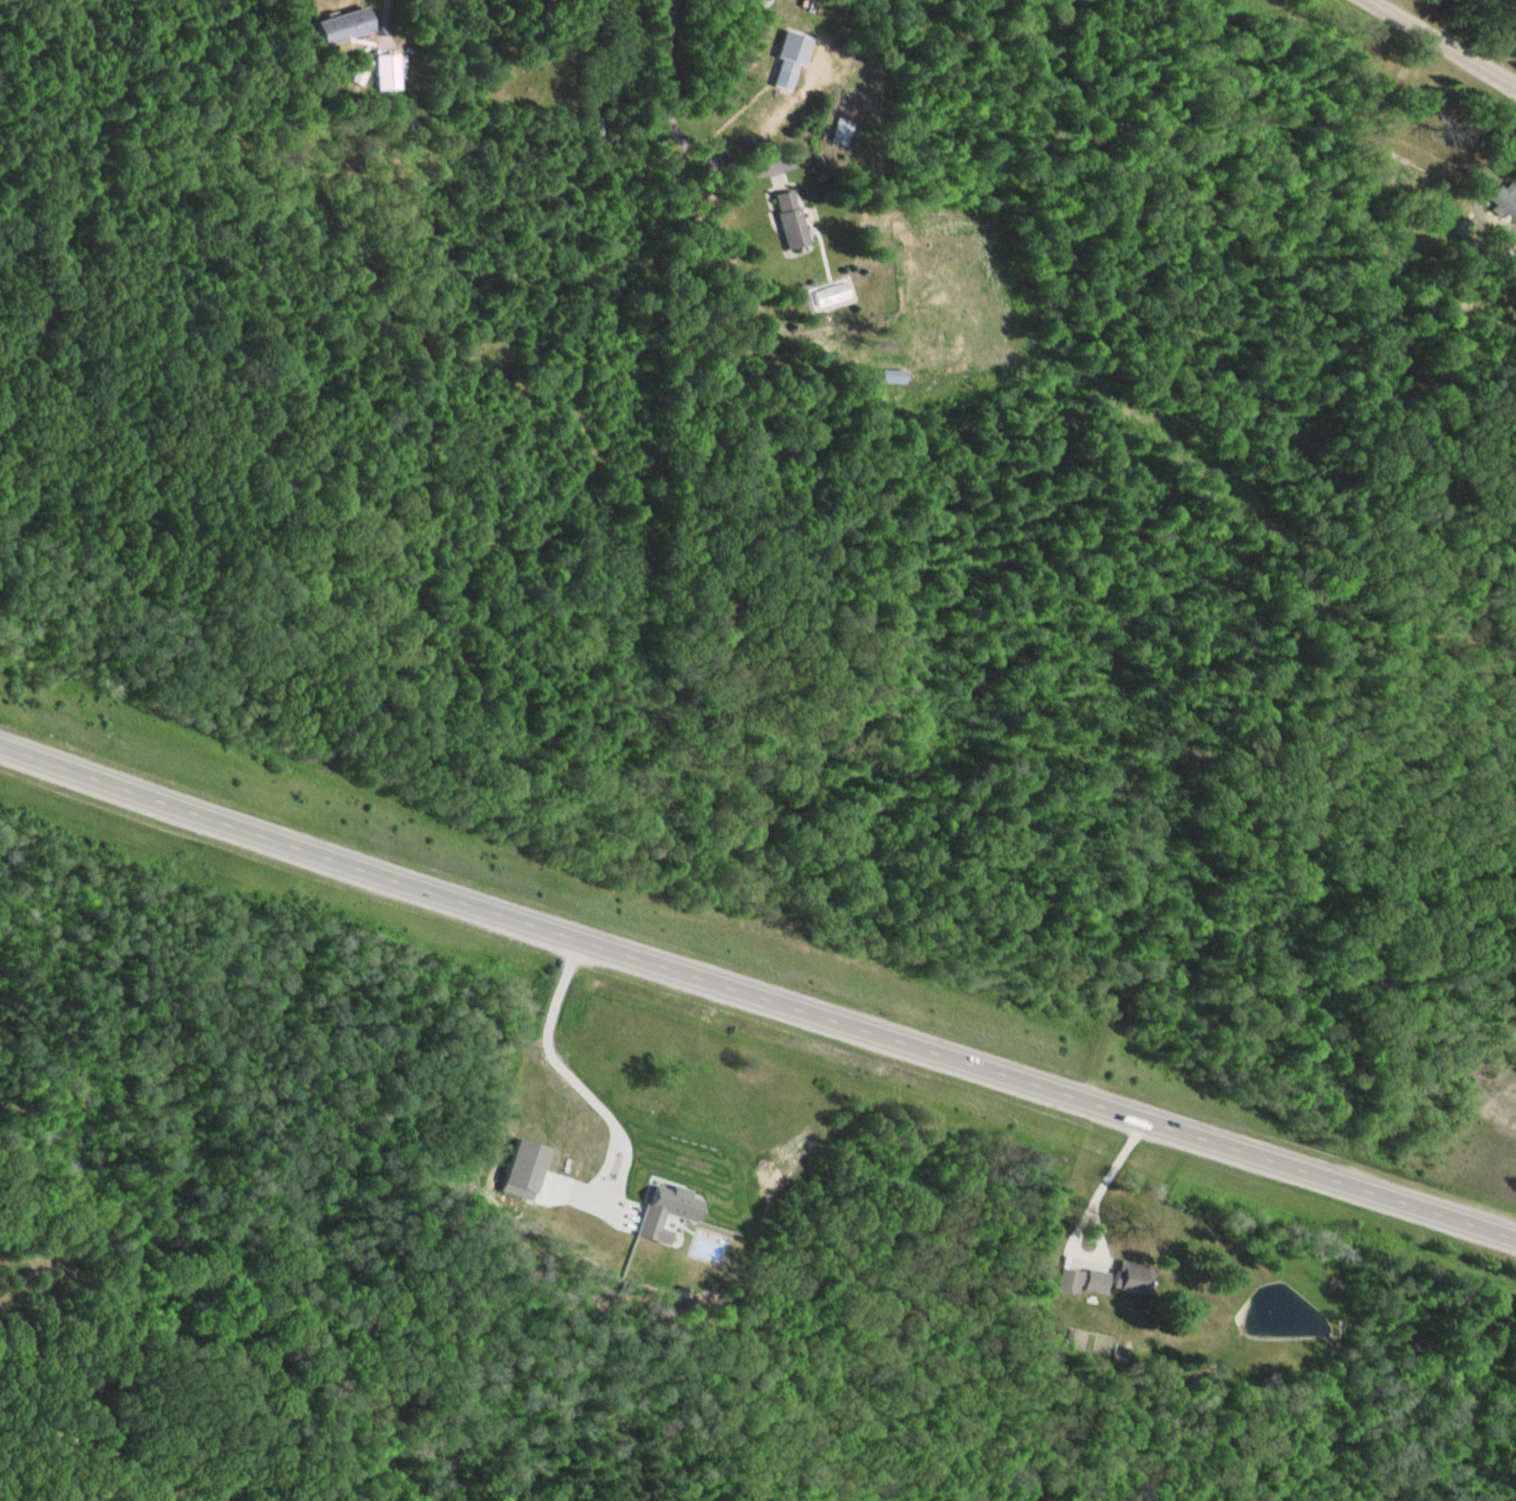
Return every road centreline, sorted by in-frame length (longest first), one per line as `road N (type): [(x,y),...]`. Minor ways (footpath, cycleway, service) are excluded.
road 1 (secondary): [(1515,1237),(0,749)]
road 2 (residential): [(1515,81),(1373,0)]

